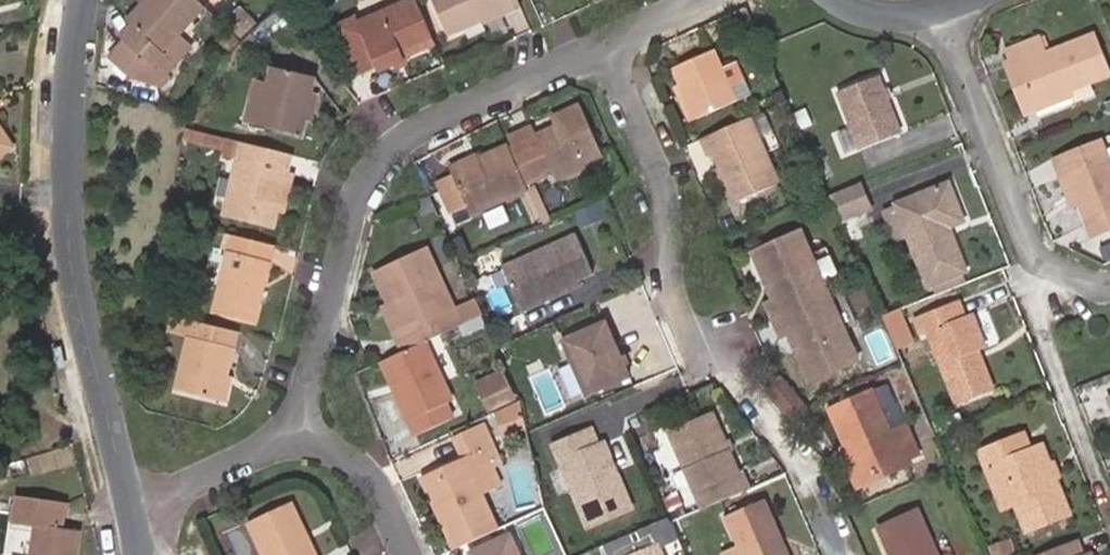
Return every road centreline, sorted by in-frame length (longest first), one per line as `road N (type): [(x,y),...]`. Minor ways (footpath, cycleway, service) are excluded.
road 1 (residential): [(307,412),(379,156),(404,126),(597,41)]
road 2 (residential): [(81,0),(67,238),(133,500)]
road 3 (residential): [(938,12),(1025,243),(1058,277),(1088,288),(1109,284)]
road 4 (residential): [(597,41),(663,188),(667,290),(698,359)]
road 5 (track): [(698,359),(796,451),(844,554)]
road 6 (residential): [(133,500),(289,438),(307,412)]
road 7 (residential): [(307,412),(331,430),(390,554)]

